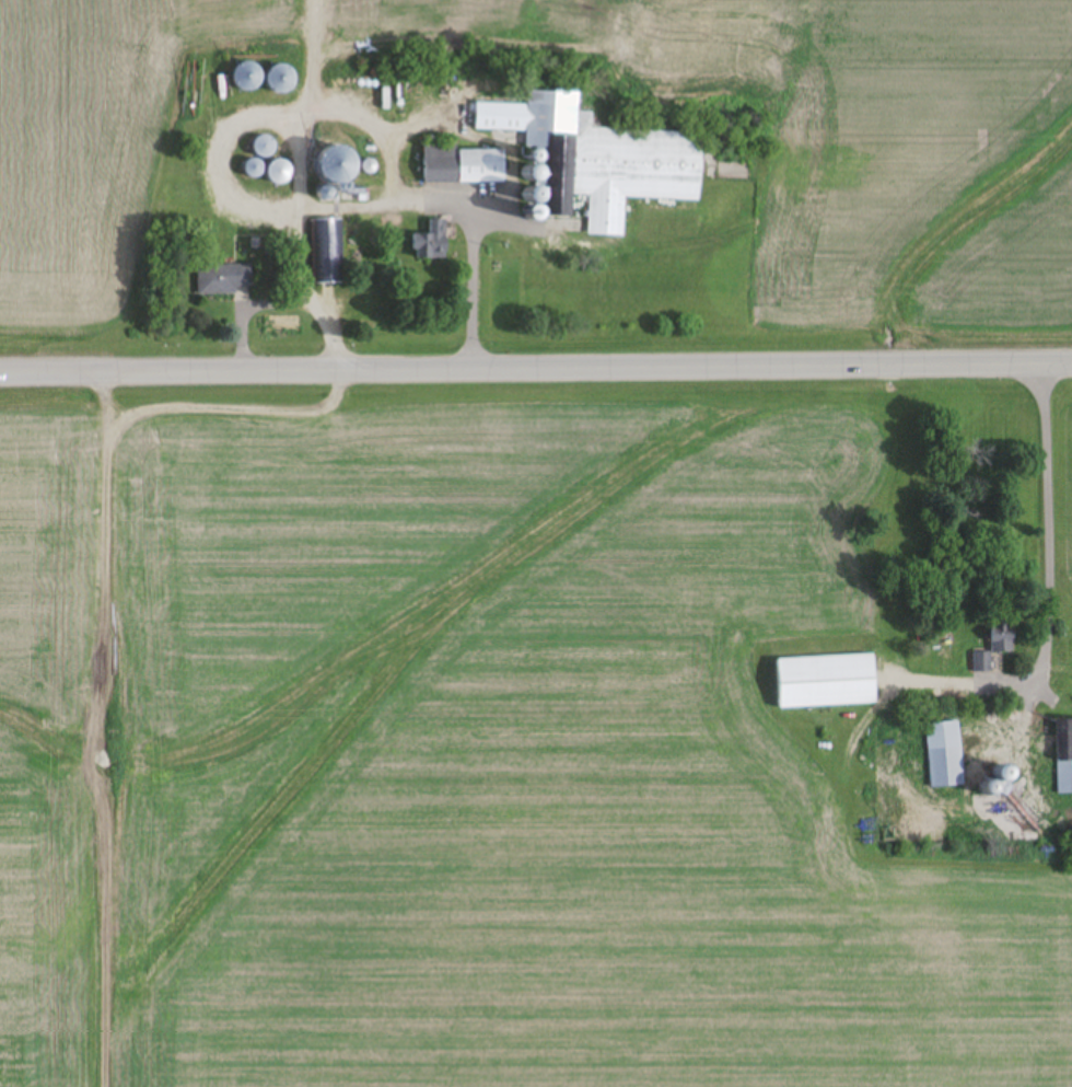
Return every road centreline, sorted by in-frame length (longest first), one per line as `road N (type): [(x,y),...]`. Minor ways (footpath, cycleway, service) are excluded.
road 1 (secondary): [(0,372),(1071,363)]

